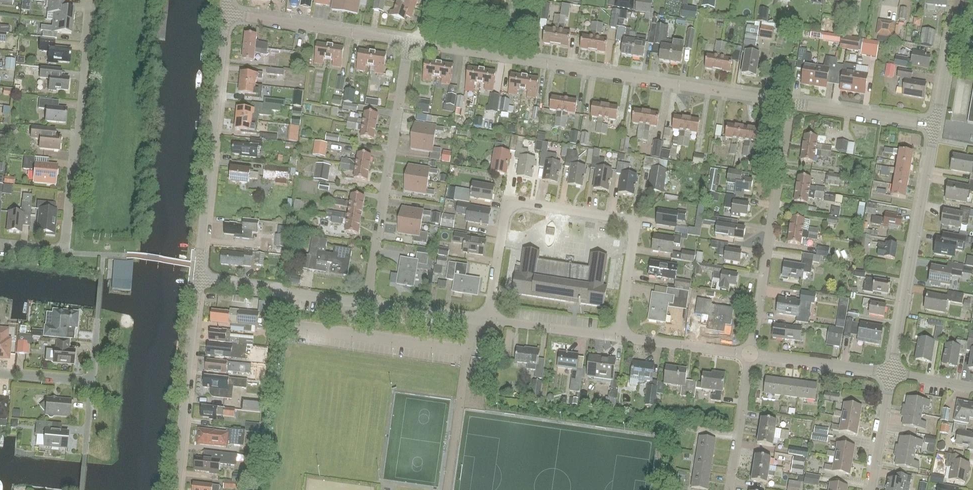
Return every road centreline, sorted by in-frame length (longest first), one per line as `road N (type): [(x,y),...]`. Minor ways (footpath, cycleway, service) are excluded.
road 1 (residential): [(787,102),(411,41)]
road 2 (residential): [(489,321),(511,200),(637,220),(619,338)]
road 3 (residential): [(0,246),(68,249),(91,0)]
road 4 (tertiary): [(200,280),(225,14)]
road 5 (residential): [(369,304),(411,41)]
road 6 (residential): [(751,356),(787,102)]
road 7 (residential): [(893,378),(933,127)]
road 8 (tertiary): [(176,489),(200,280)]
road 9 (residential): [(411,41),(225,14)]
road 10 (residential): [(458,489),(489,321)]
road 11 (residential): [(369,304),(200,280)]
road 12 (residential): [(933,127),(787,102)]
road 13 (residential): [(893,378),(751,356)]
road 14 (residential): [(730,489),(751,356)]
road 15 (residential): [(751,356),(619,338)]
road 16 (residential): [(619,338),(489,321)]
road 17 (residential): [(933,127),(959,0)]
road 18 (residential): [(489,321),(369,304)]

